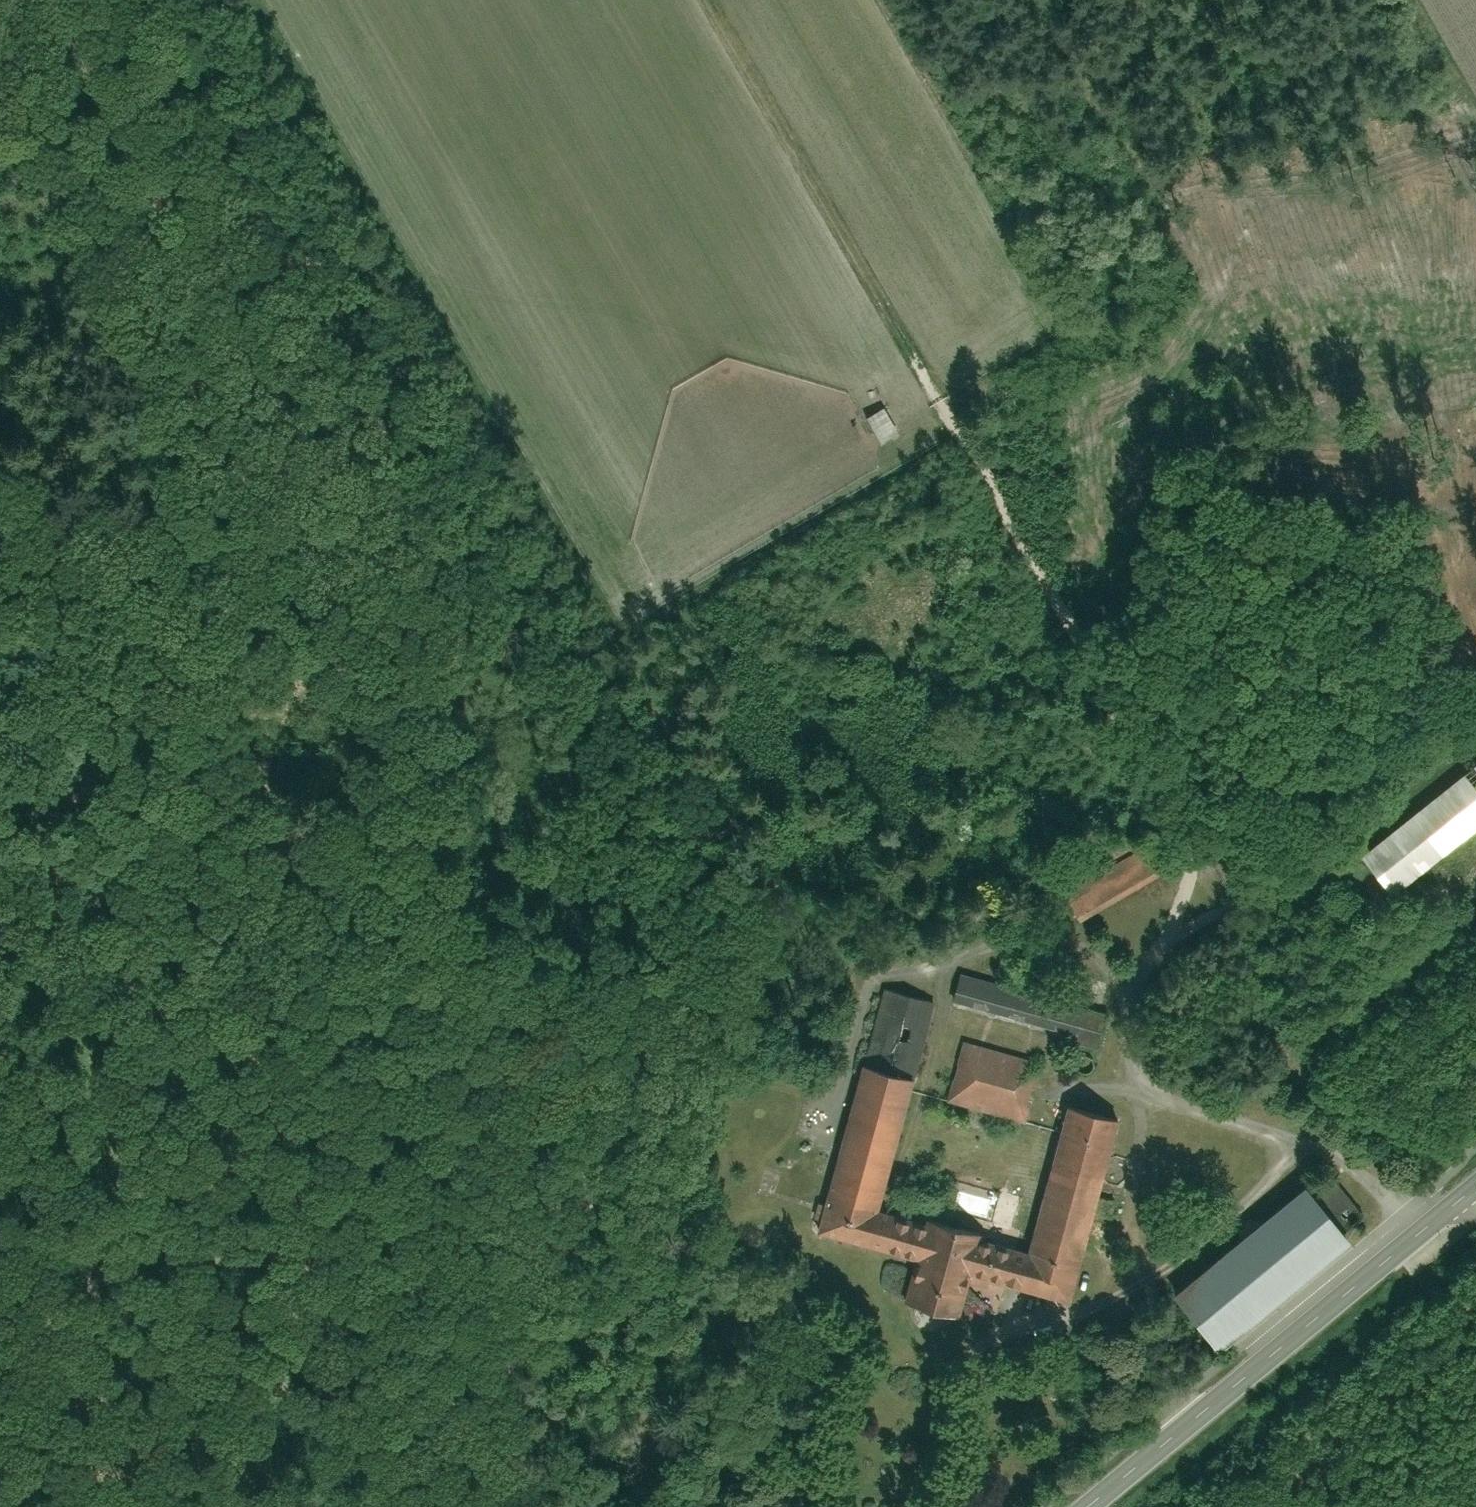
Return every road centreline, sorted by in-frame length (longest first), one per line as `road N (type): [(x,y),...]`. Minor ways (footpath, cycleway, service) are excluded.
road 1 (tertiary): [(1456,1206),(1093,1506)]

